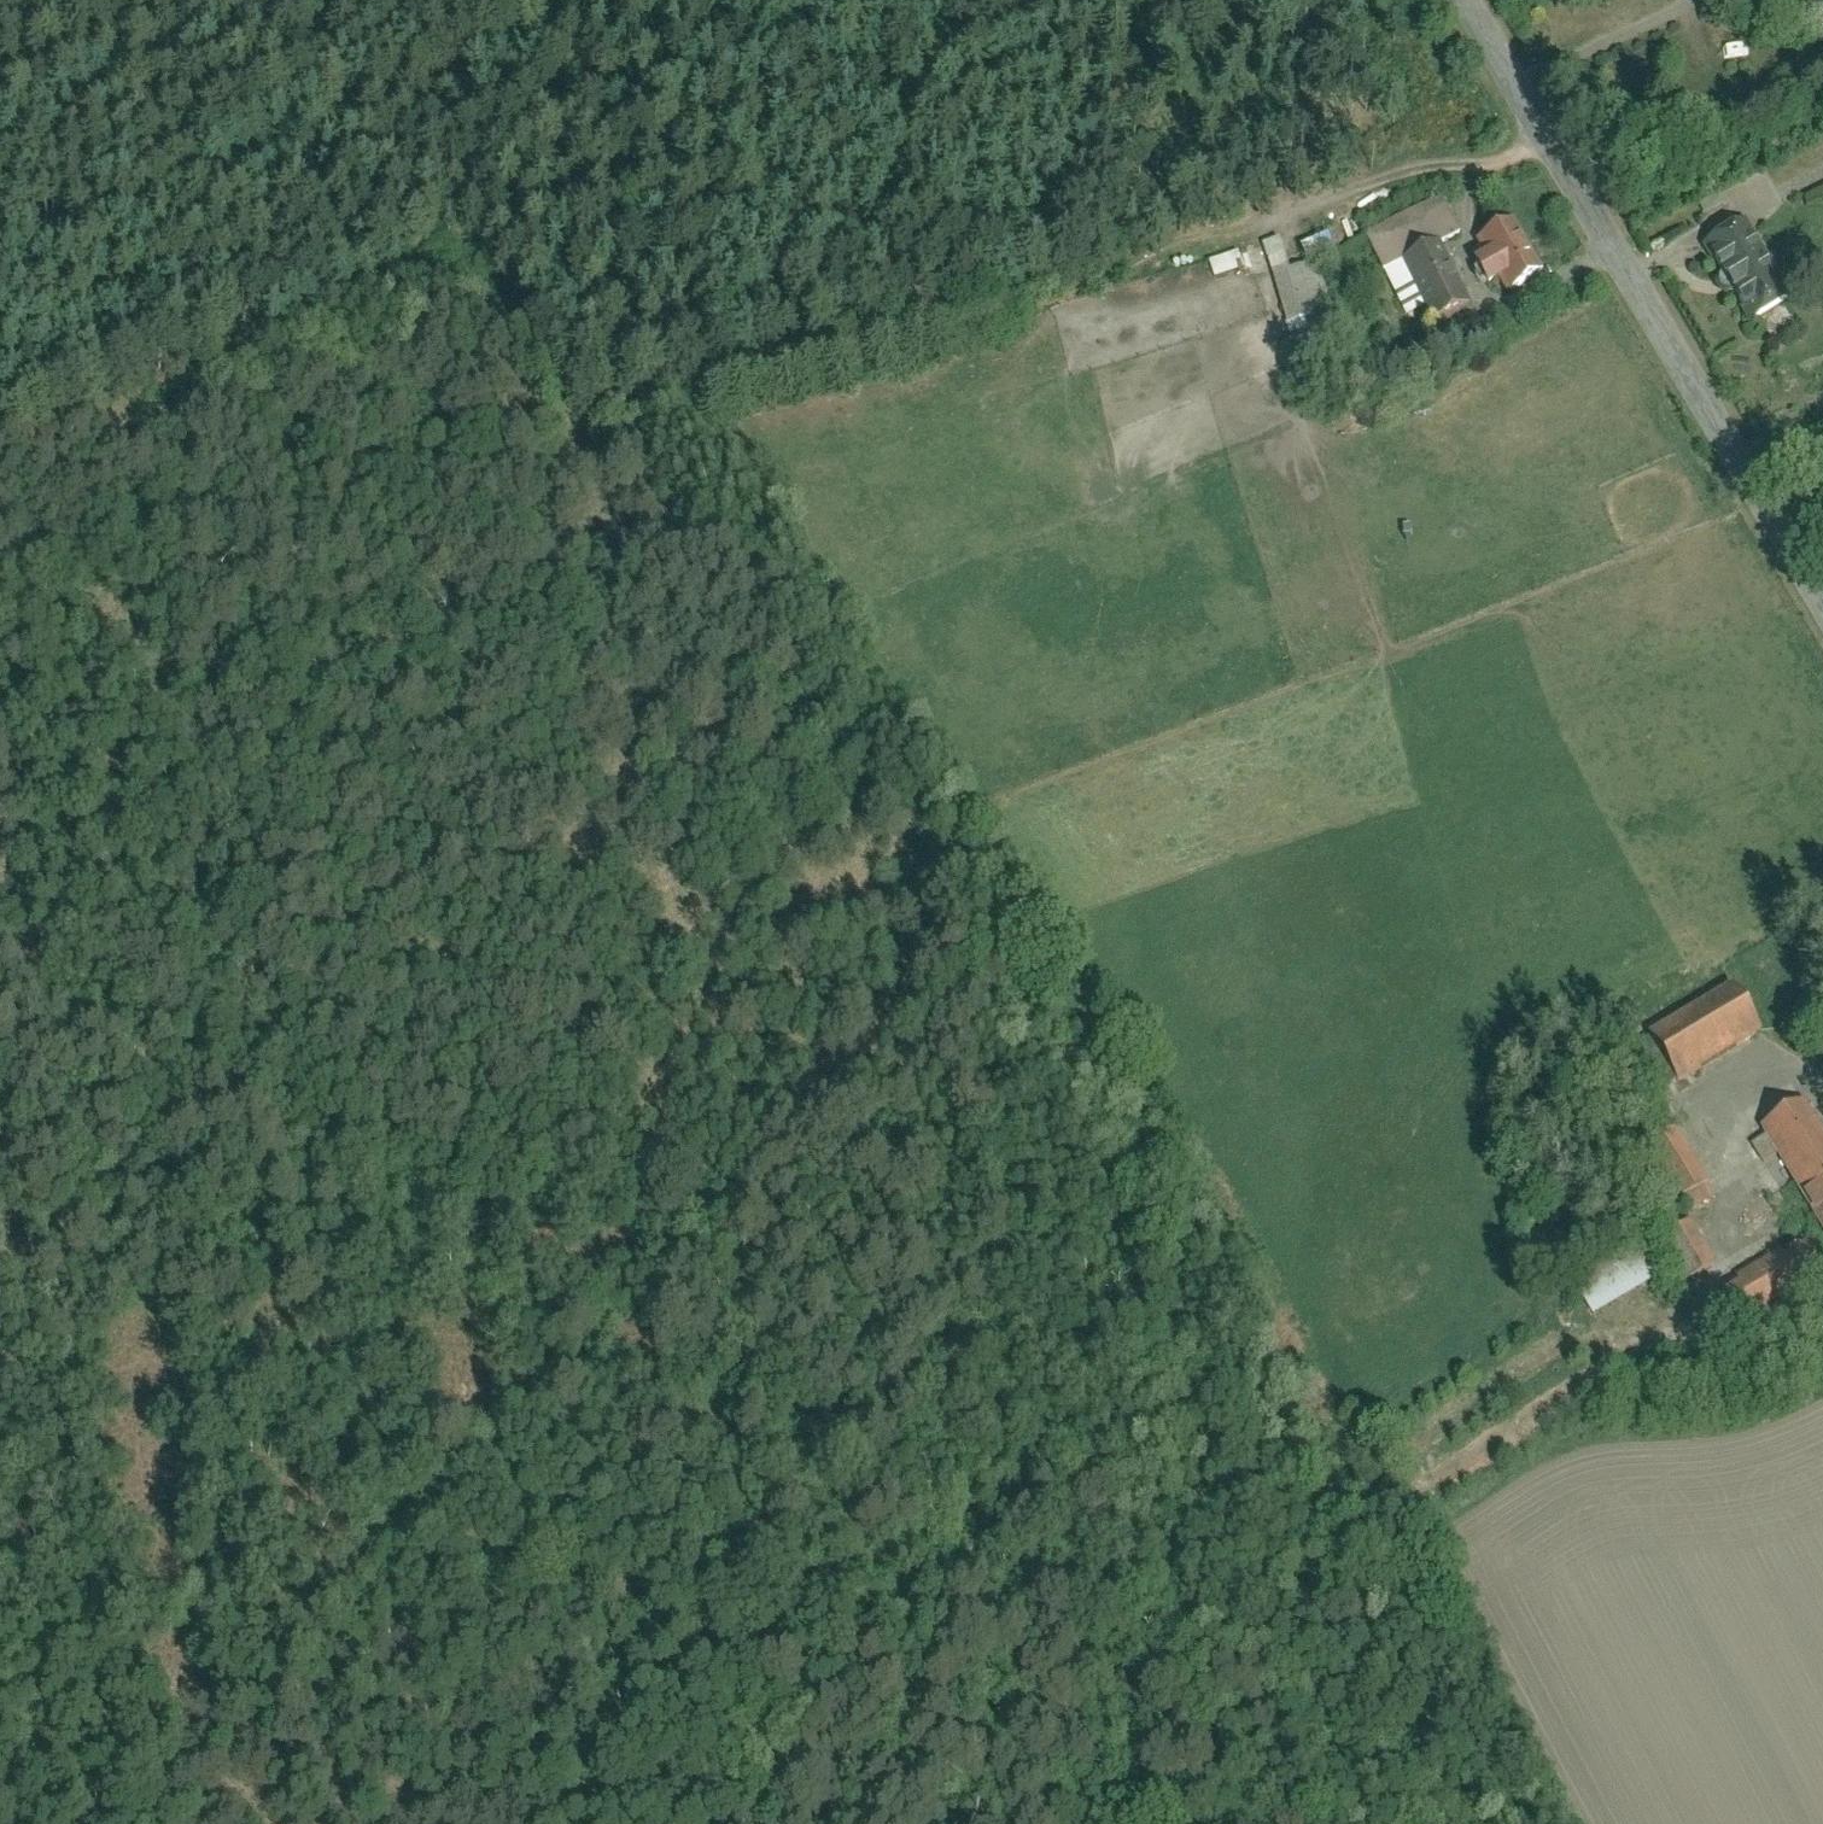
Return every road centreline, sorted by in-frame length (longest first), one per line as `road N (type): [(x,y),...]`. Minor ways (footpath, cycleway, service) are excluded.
road 1 (unclassified): [(1462,0),(1822,608)]

